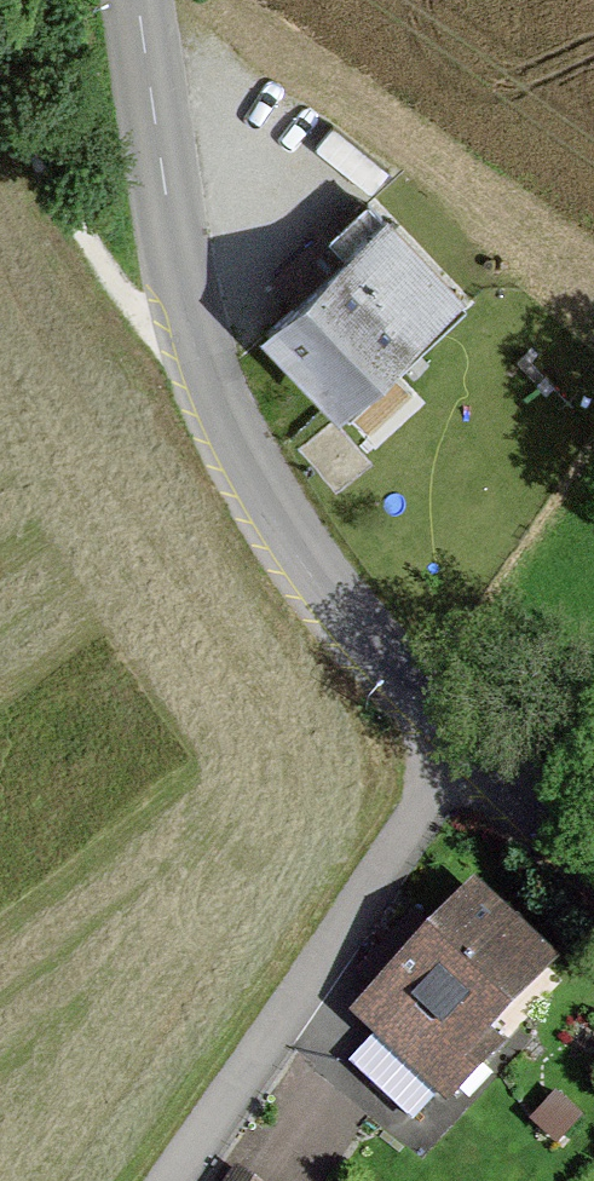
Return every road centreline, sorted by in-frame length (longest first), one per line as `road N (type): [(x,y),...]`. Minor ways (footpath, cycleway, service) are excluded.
road 1 (residential): [(461,750),(317,594),(231,447),(166,233),(131,0)]
road 2 (residential): [(461,750),(171,1180)]
road 3 (track): [(0,97),(134,320),(231,447)]
road 4 (residential): [(593,885),(461,750)]

